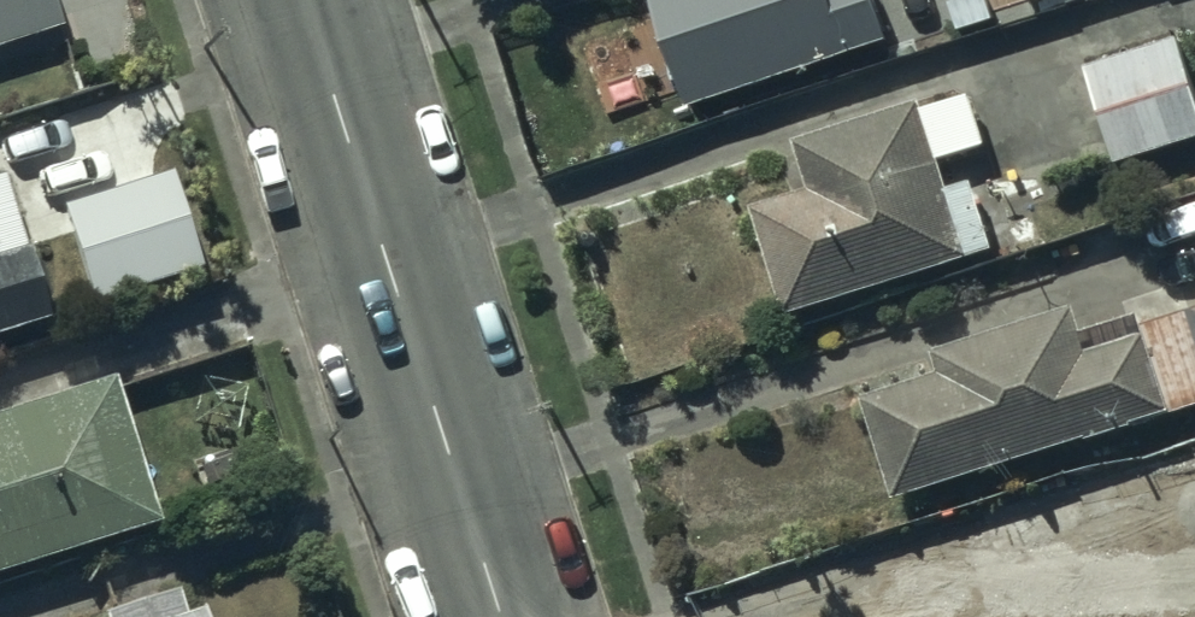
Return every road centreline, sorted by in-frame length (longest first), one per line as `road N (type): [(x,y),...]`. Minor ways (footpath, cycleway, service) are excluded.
road 1 (tertiary): [(306,0),(502,616)]

